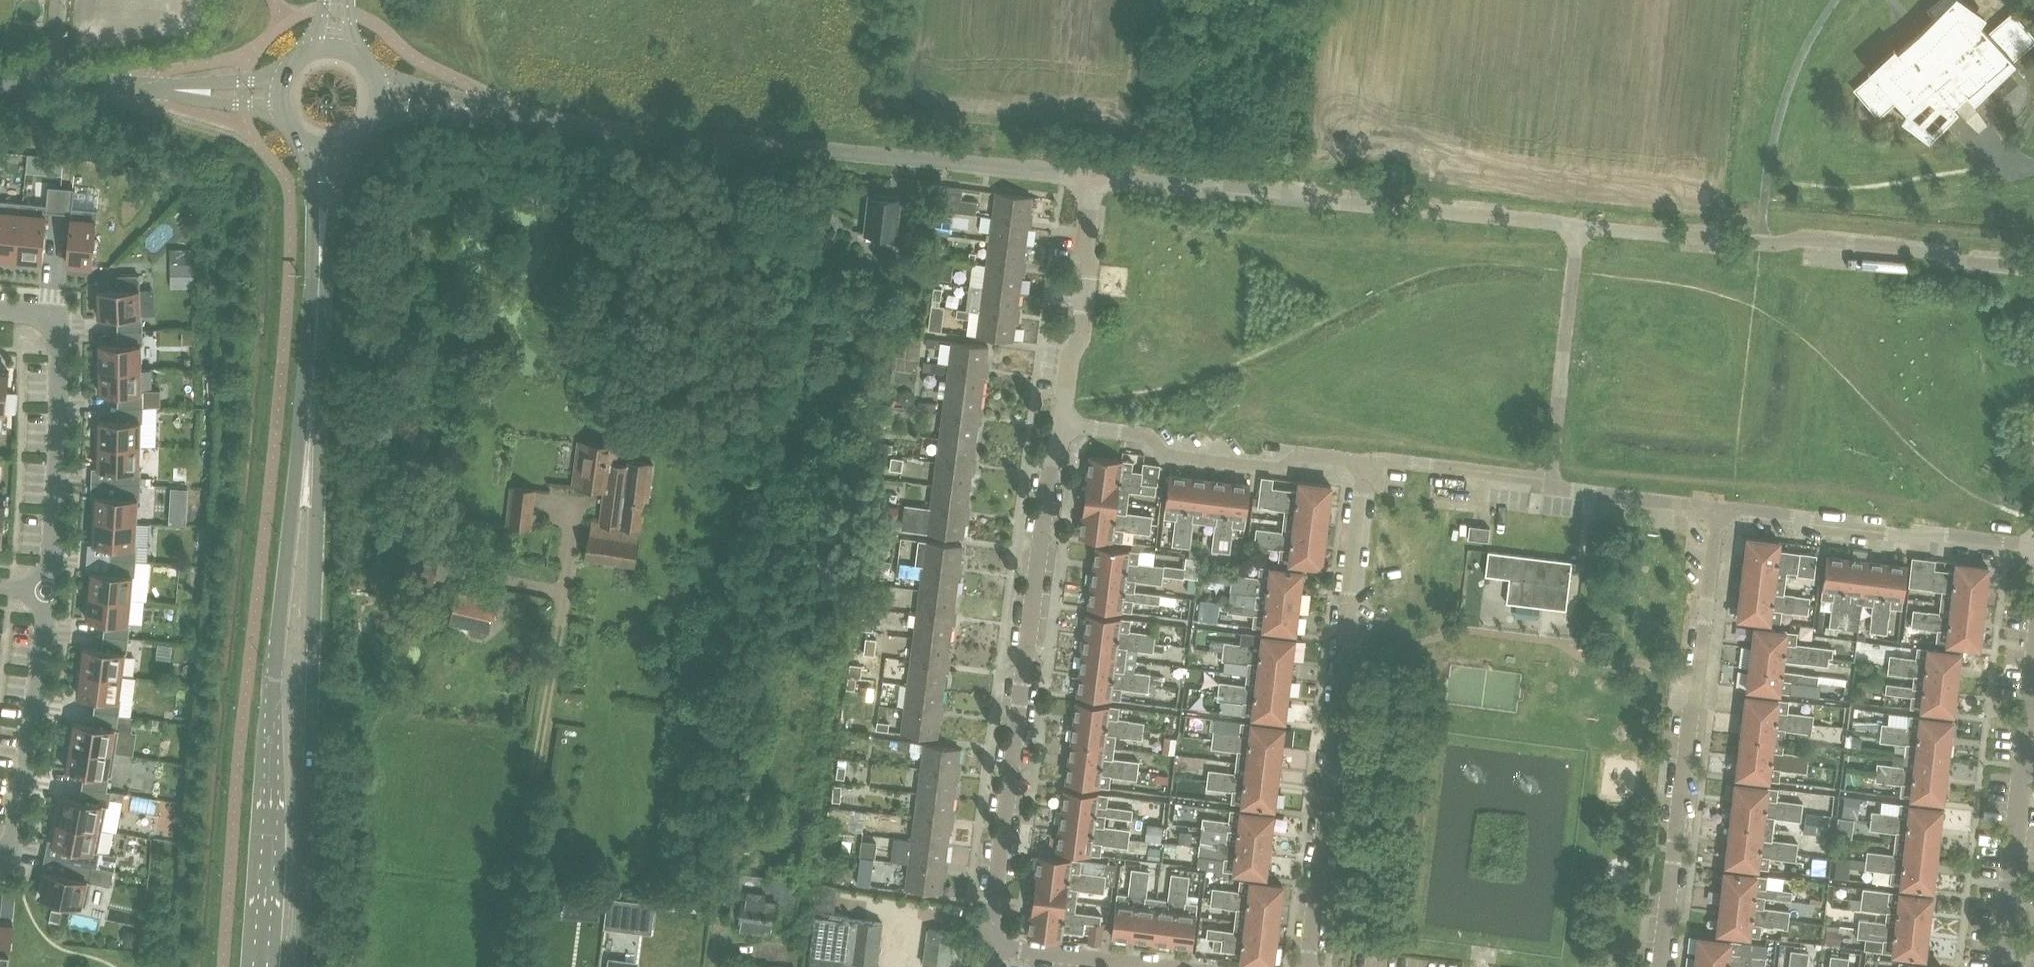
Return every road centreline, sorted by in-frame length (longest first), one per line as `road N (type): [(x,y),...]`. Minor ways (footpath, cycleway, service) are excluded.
road 1 (secondary): [(319,292),(284,535),(257,966)]
road 2 (secondary): [(296,966),(319,292)]
road 3 (residential): [(1092,178),(532,117)]
road 4 (residential): [(995,957),(1060,431)]
road 5 (residential): [(1308,966),(1365,465)]
road 6 (residential): [(1577,226),(1092,178)]
road 7 (residential): [(2033,270),(1963,262),(1934,250),(1812,239),(1760,248),(1577,226)]
road 8 (residential): [(1659,966),(1717,511)]
road 9 (residential): [(0,312),(62,318),(48,596)]
road 10 (residential): [(2033,548),(1717,511)]
road 11 (residential): [(1365,465),(1060,431)]
road 12 (unclassified): [(1999,966),(2033,678)]
road 13 (residential): [(48,596),(7,863),(0,863)]
road 14 (residential): [(1553,492),(1577,226)]
road 15 (residential): [(1060,431),(1092,178)]
road 16 (residential): [(1553,492),(1365,465)]
road 17 (unclassified): [(175,90),(0,77)]
road 18 (residential): [(1717,511),(1553,492)]
road 19 (secondary): [(319,292),(348,145)]
road 20 (secondary): [(308,144),(319,292)]

